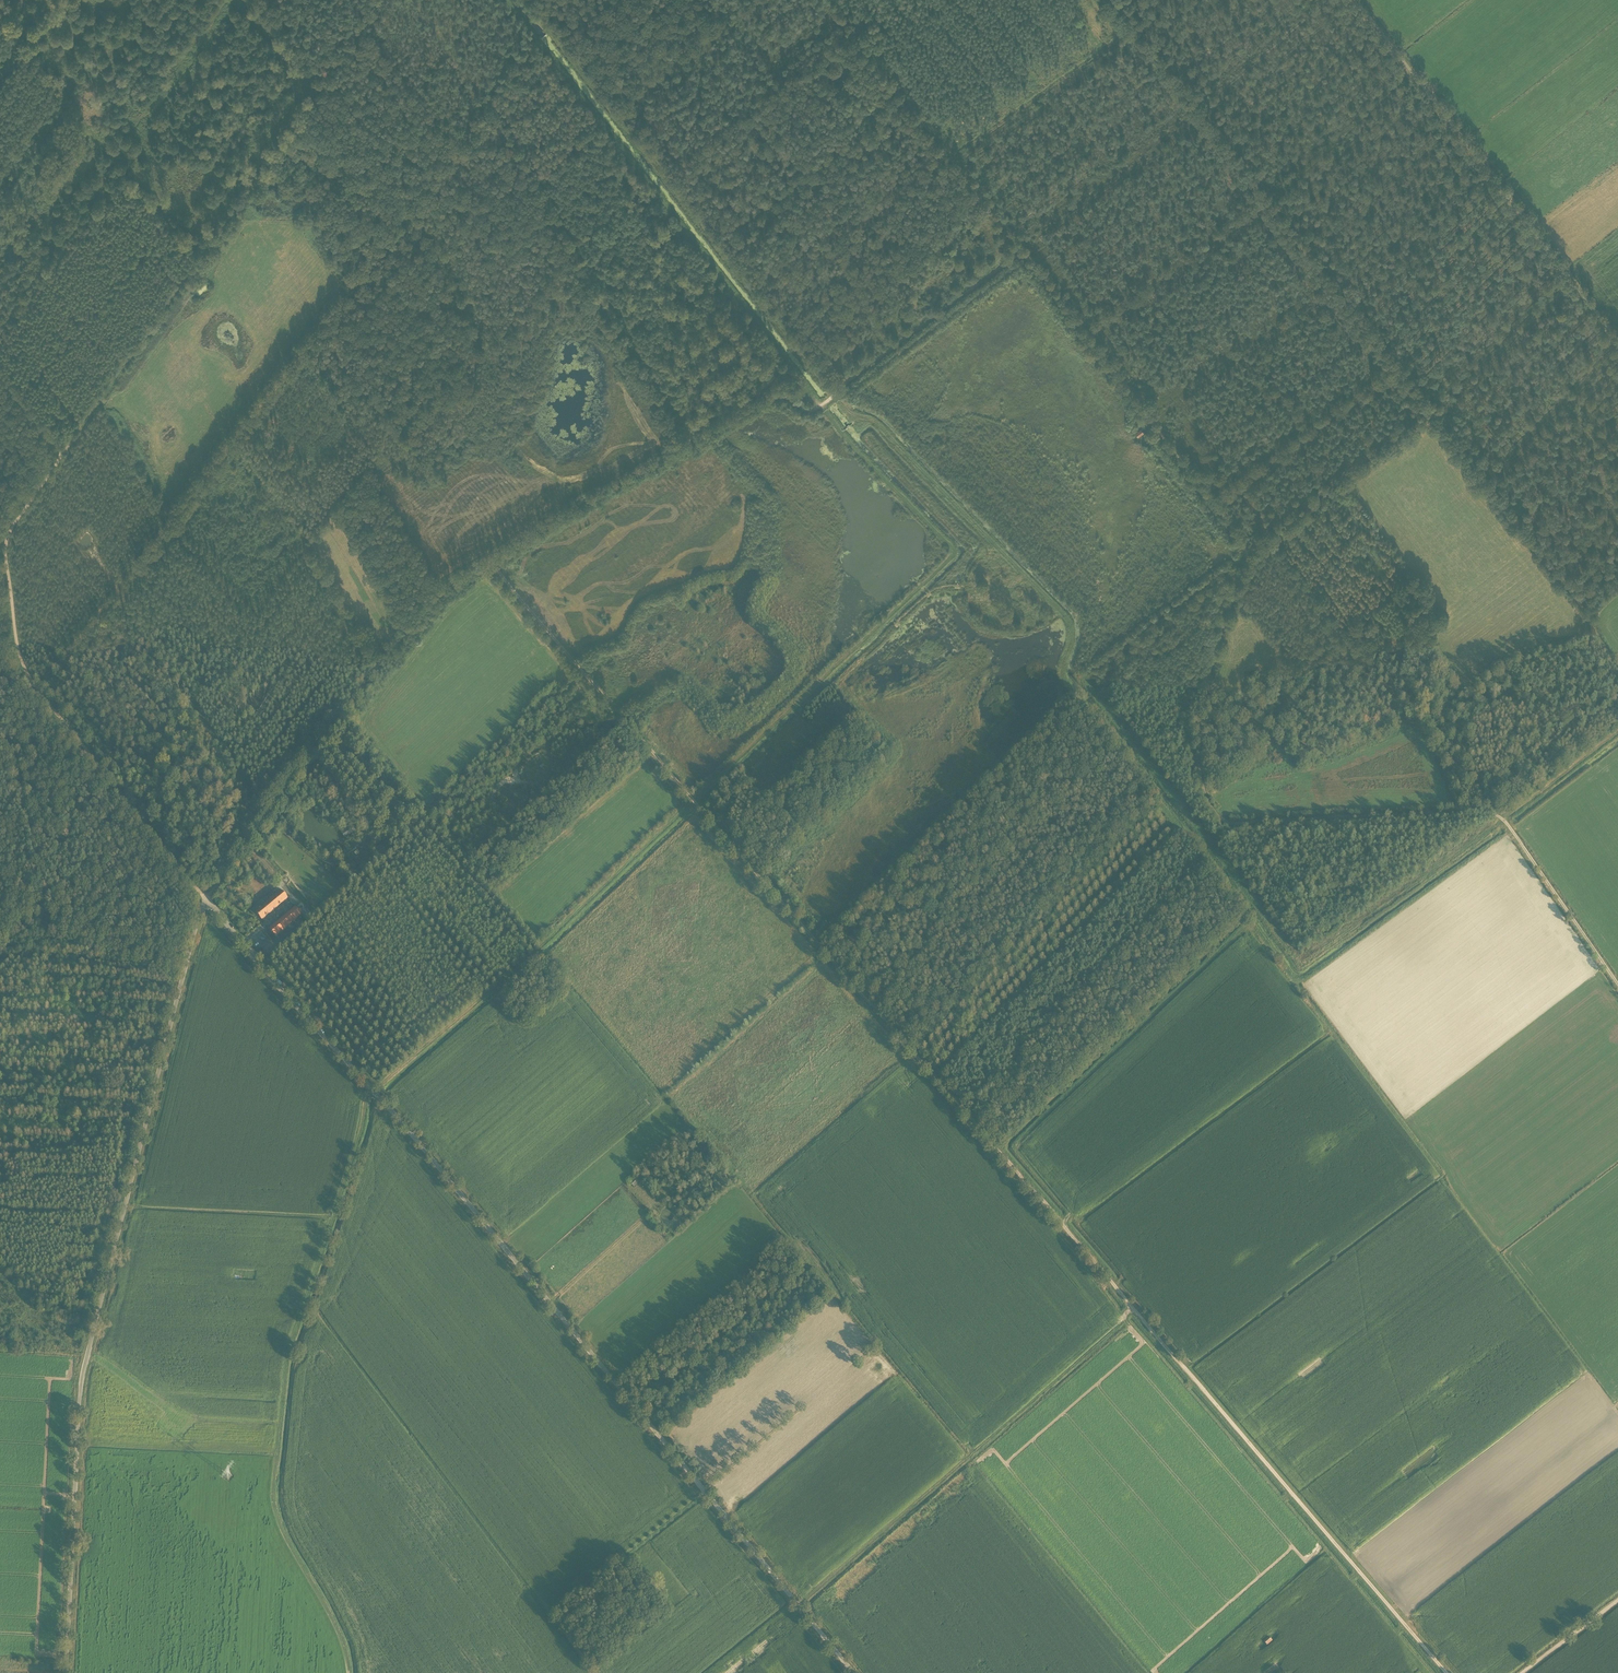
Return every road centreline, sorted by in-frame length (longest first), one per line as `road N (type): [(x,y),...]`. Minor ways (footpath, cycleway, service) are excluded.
road 1 (unclassified): [(856,1672),(206,899),(82,1371),(66,1672)]
road 2 (track): [(487,557),(1447,1672)]
road 3 (track): [(1020,251),(821,407),(768,395),(439,588),(206,899)]
road 4 (track): [(1504,821),(1463,813),(1224,822),(1211,806),(1188,718),(1246,550),(1020,251)]
road 5 (track): [(0,369),(61,453),(5,545),(23,664),(206,899)]
road 6 (track): [(350,1672),(342,1638),(284,1529),(275,1484),(288,1353),(374,1092)]
road 7 (track): [(505,0),(821,407)]
road 8 (track): [(1617,333),(1360,0)]
road 9 (track): [(1617,984),(1504,821)]
road 10 (track): [(185,973),(21,906)]
road 11 (track): [(1504,821),(1617,736)]

